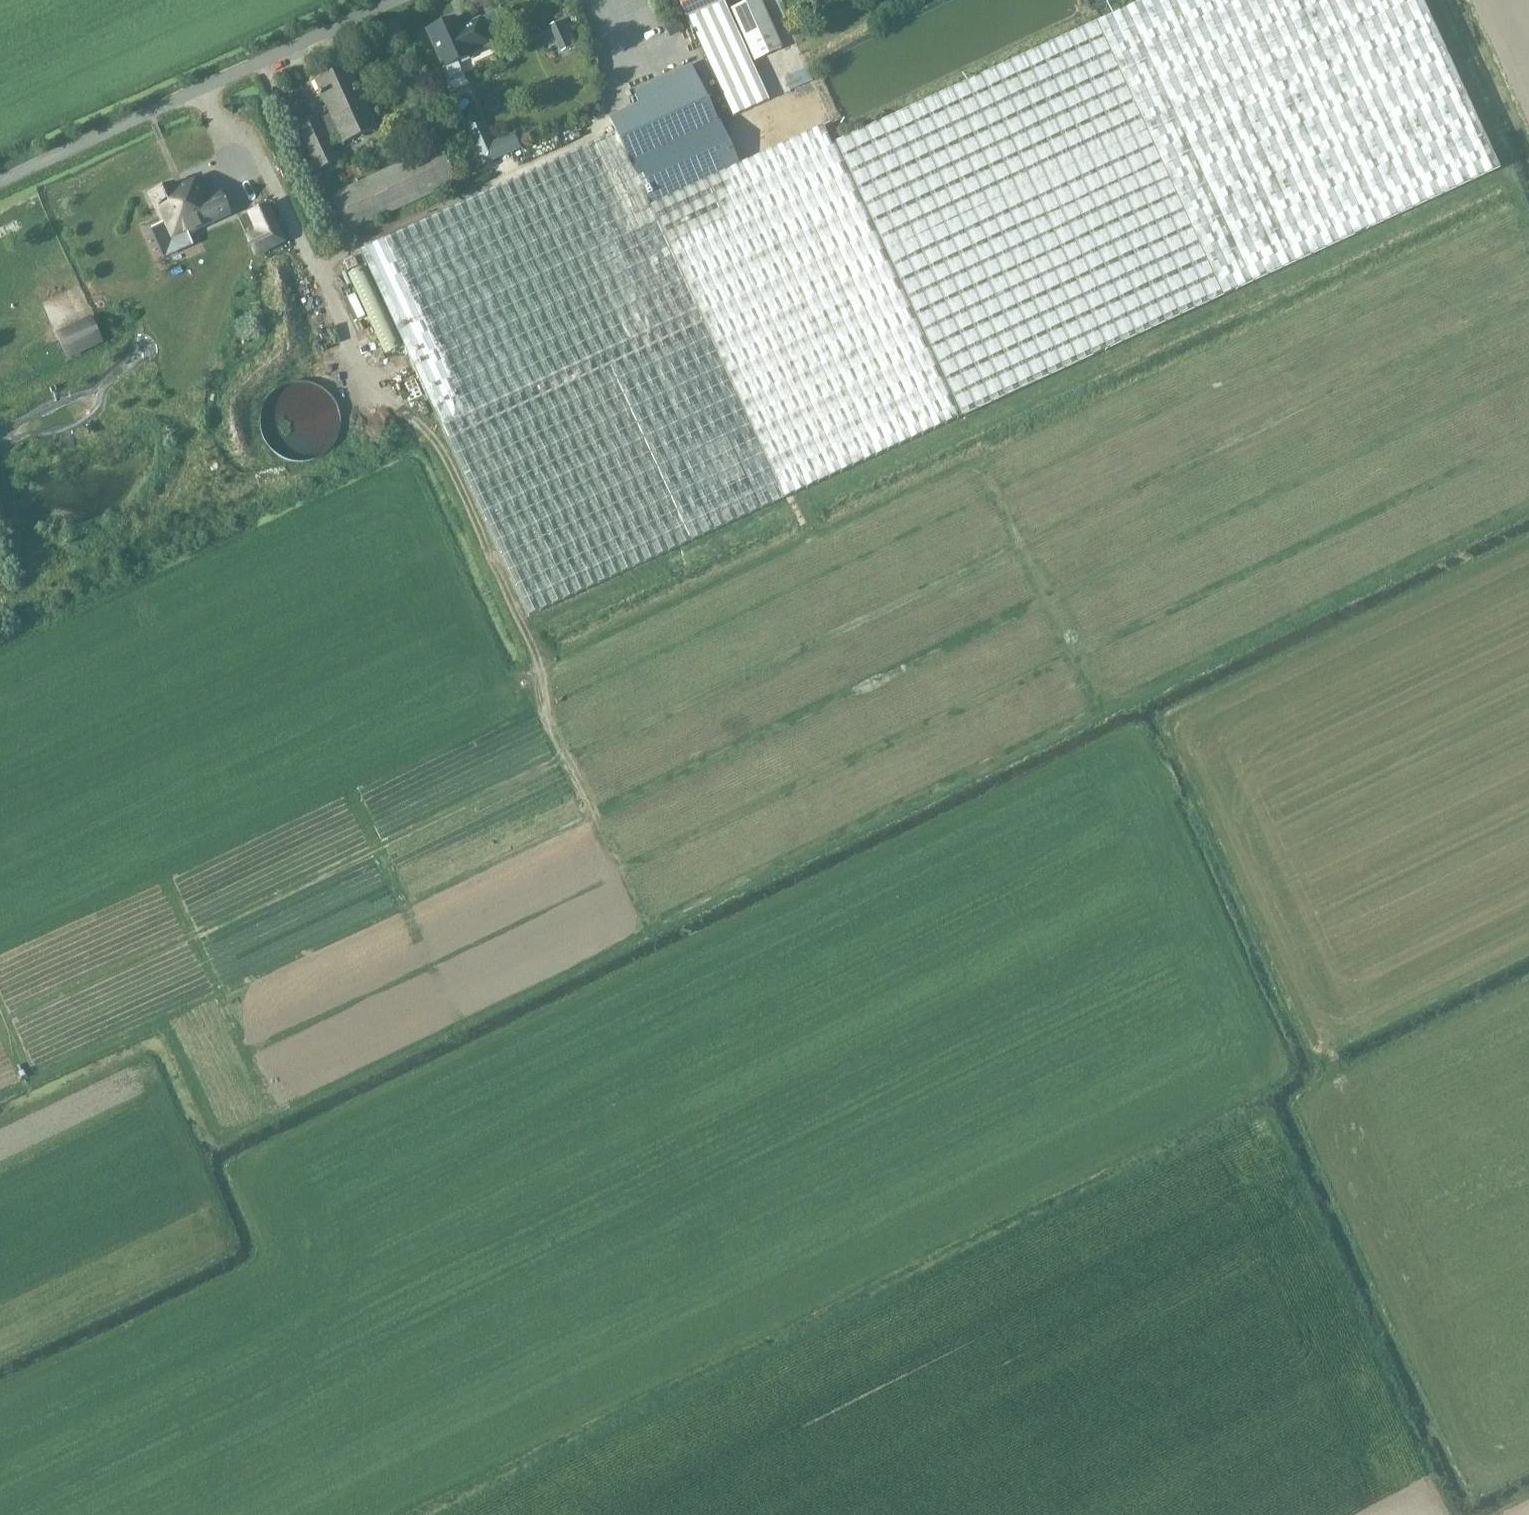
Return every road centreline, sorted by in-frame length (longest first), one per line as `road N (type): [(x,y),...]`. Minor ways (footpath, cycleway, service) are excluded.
road 1 (unclassified): [(0,181),(396,0)]

